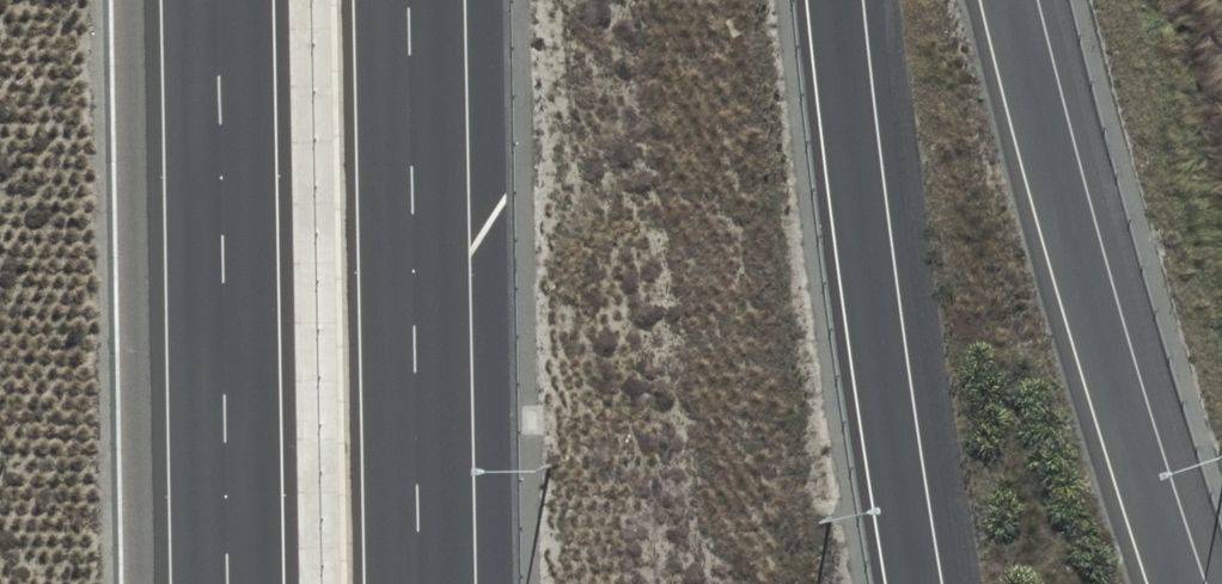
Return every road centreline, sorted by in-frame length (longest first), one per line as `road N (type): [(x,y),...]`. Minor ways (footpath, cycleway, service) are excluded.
road 1 (motorway): [(1009,0),(1084,287),(1180,583)]
road 2 (motorway): [(833,0),(869,324),(912,583)]
road 3 (motorway): [(225,583),(211,0)]
road 4 (motorway): [(405,0),(416,583)]

